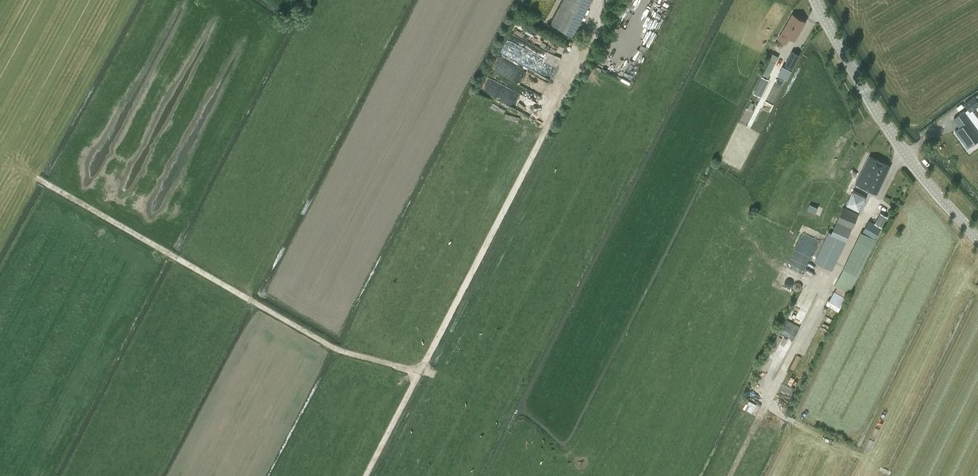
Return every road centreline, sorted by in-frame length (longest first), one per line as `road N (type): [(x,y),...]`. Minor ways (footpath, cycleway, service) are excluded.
road 1 (track): [(362,475),(614,0)]
road 2 (track): [(412,383),(337,356),(19,179)]
road 3 (tertiary): [(977,239),(898,143),(816,0)]

